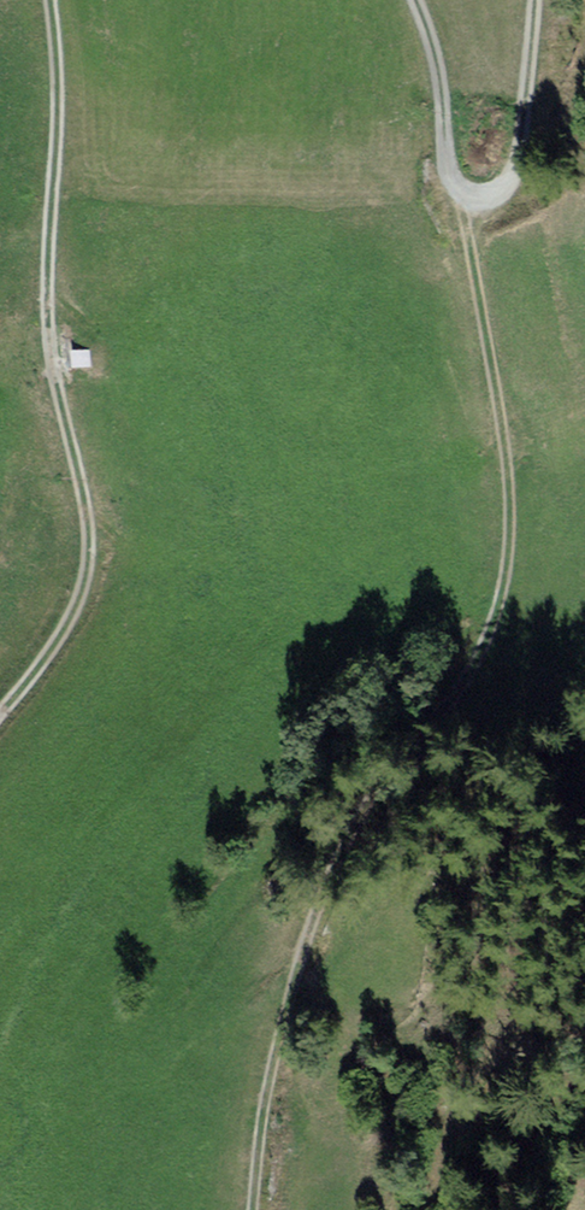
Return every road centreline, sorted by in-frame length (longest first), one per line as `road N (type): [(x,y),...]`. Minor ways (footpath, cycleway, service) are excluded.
road 1 (track): [(462,199),(504,483),(490,624),(380,783),(303,941),(261,1104),(244,1209)]
road 2 (track): [(0,713),(60,639),(86,580),(90,528),(50,346),(57,112),(51,0)]
road 3 (track): [(404,0),(430,61),(445,174),(462,199),(500,186),(530,0)]

